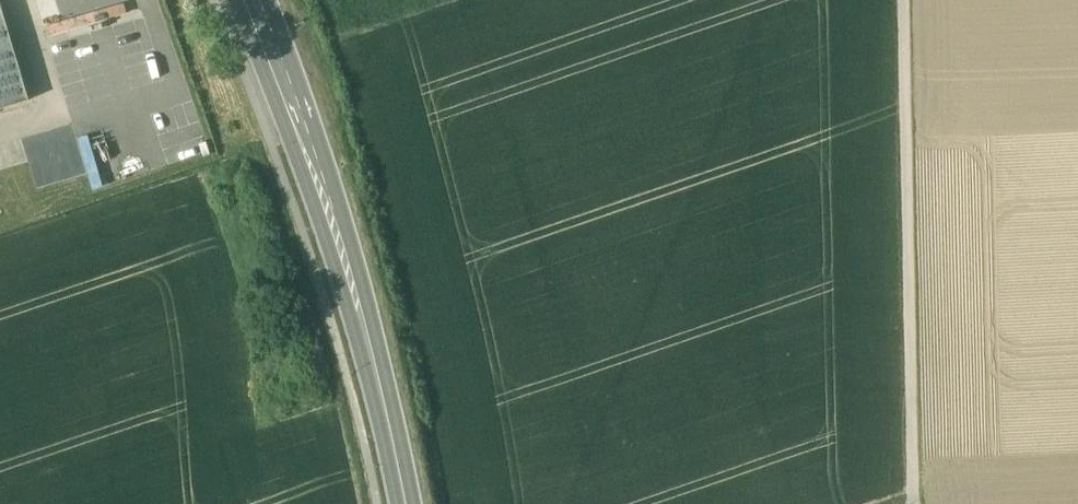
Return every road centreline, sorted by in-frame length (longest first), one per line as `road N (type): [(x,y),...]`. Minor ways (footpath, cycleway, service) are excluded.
road 1 (secondary): [(403,503),(384,404),(335,237),(246,0)]
road 2 (track): [(911,503),(902,0)]

